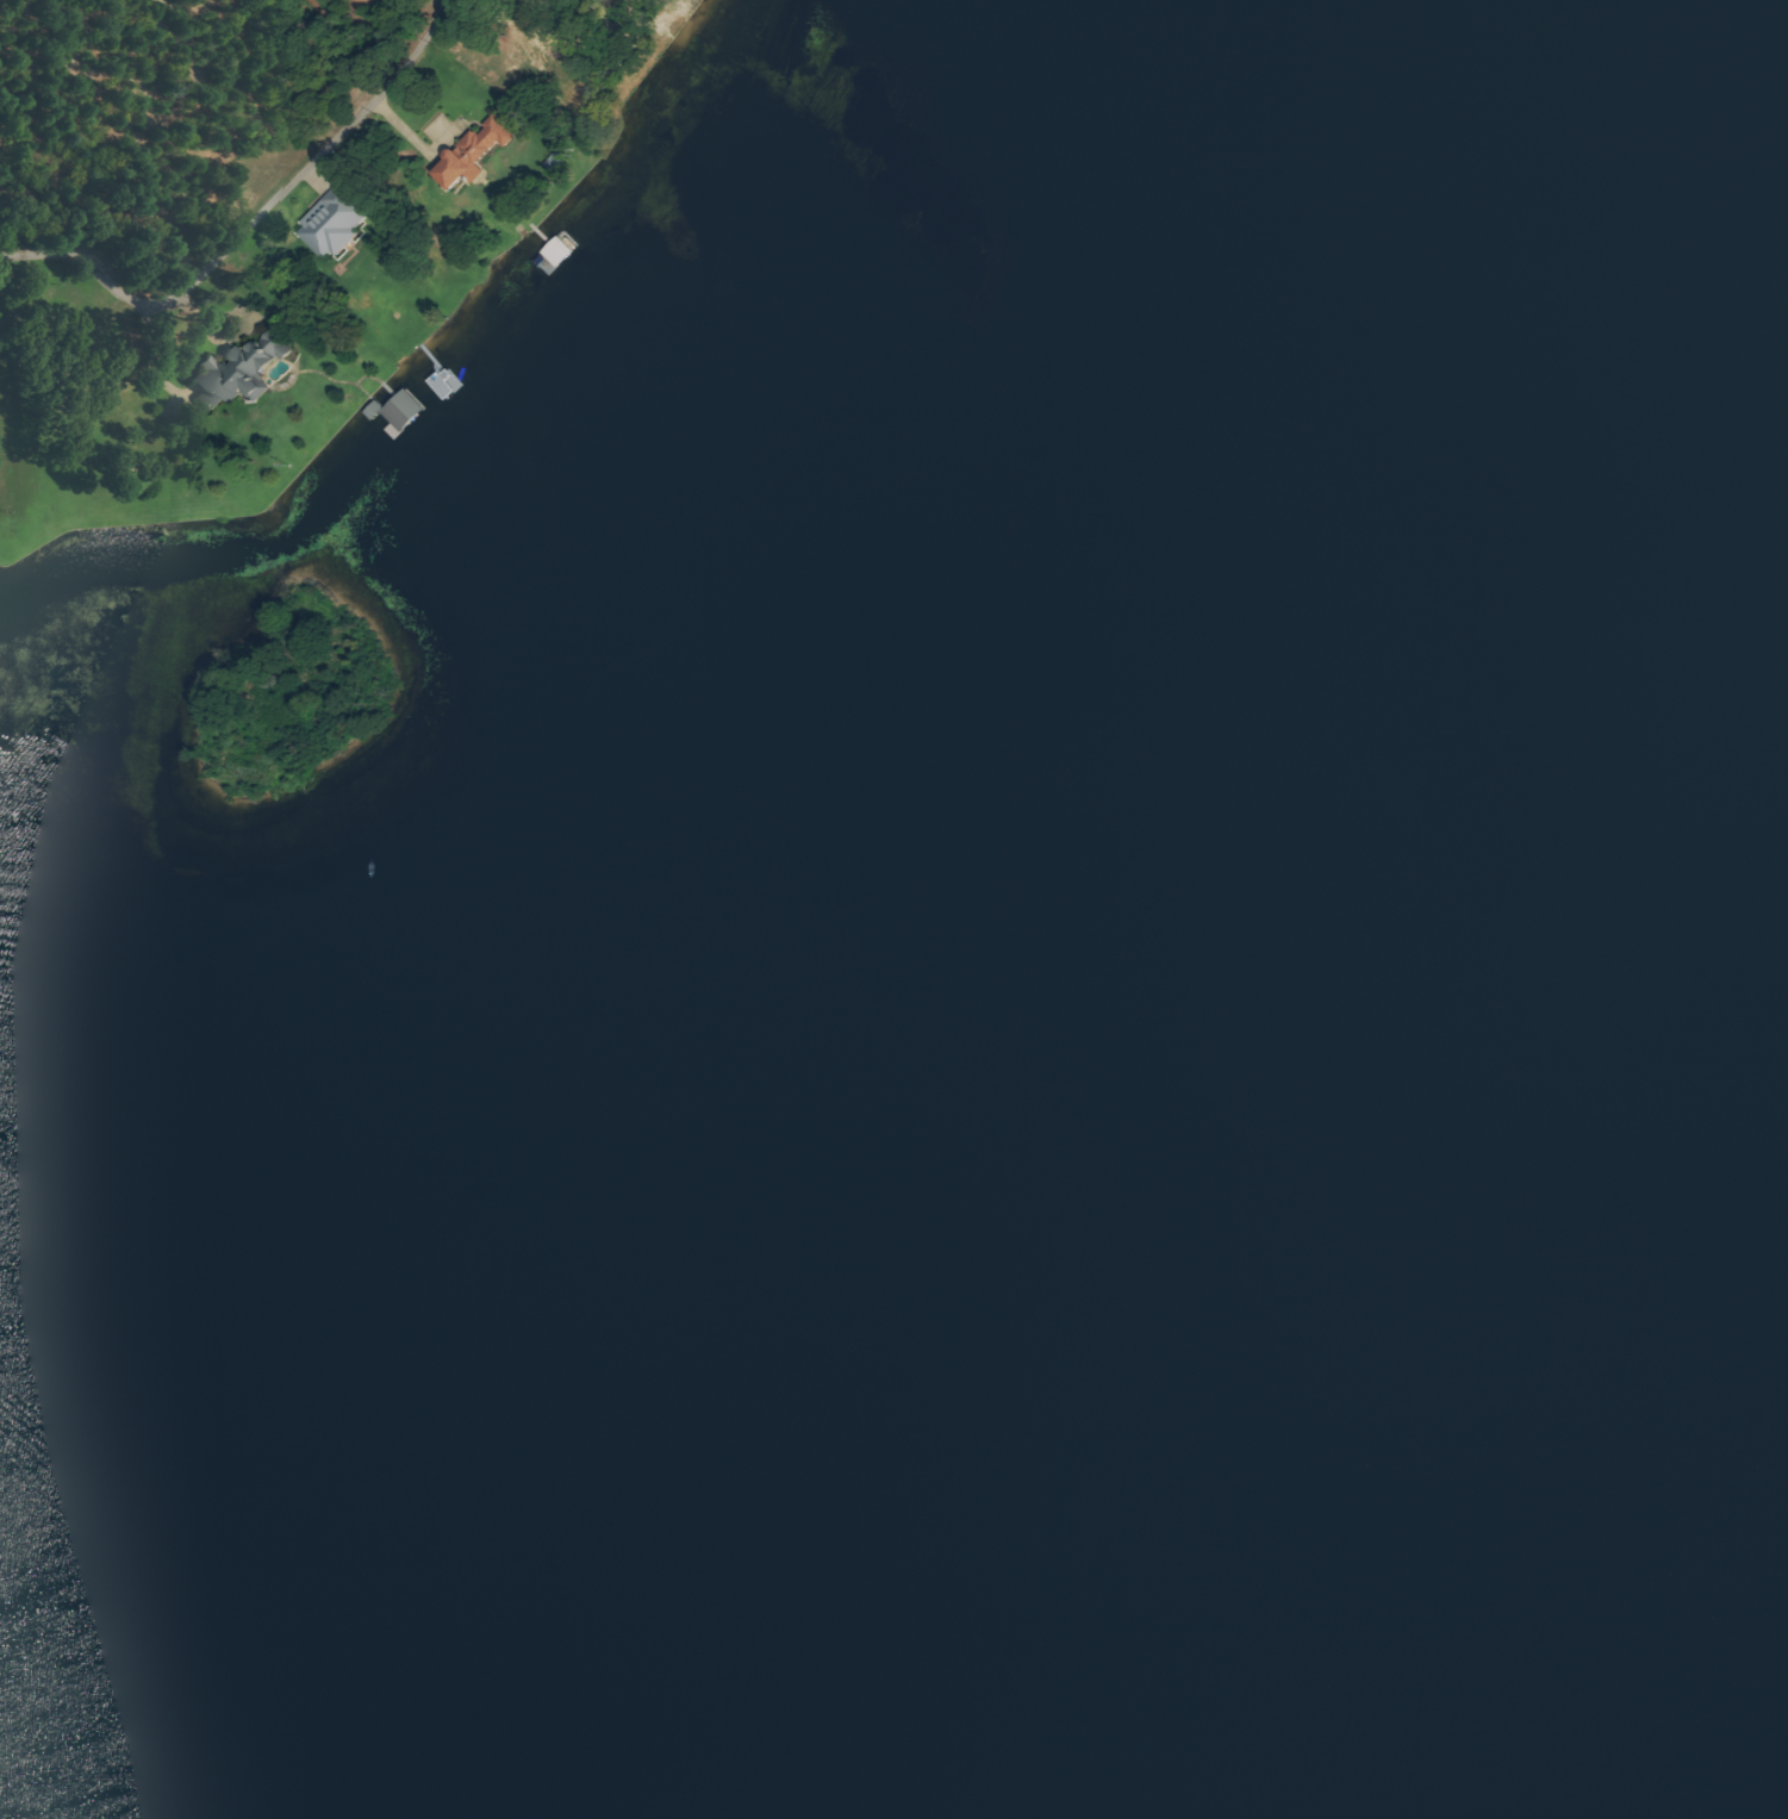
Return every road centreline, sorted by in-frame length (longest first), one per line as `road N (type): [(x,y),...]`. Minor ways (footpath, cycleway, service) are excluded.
road 1 (residential): [(0,259),(80,255),(120,294),(152,305),(187,292),(363,108),(447,0)]

